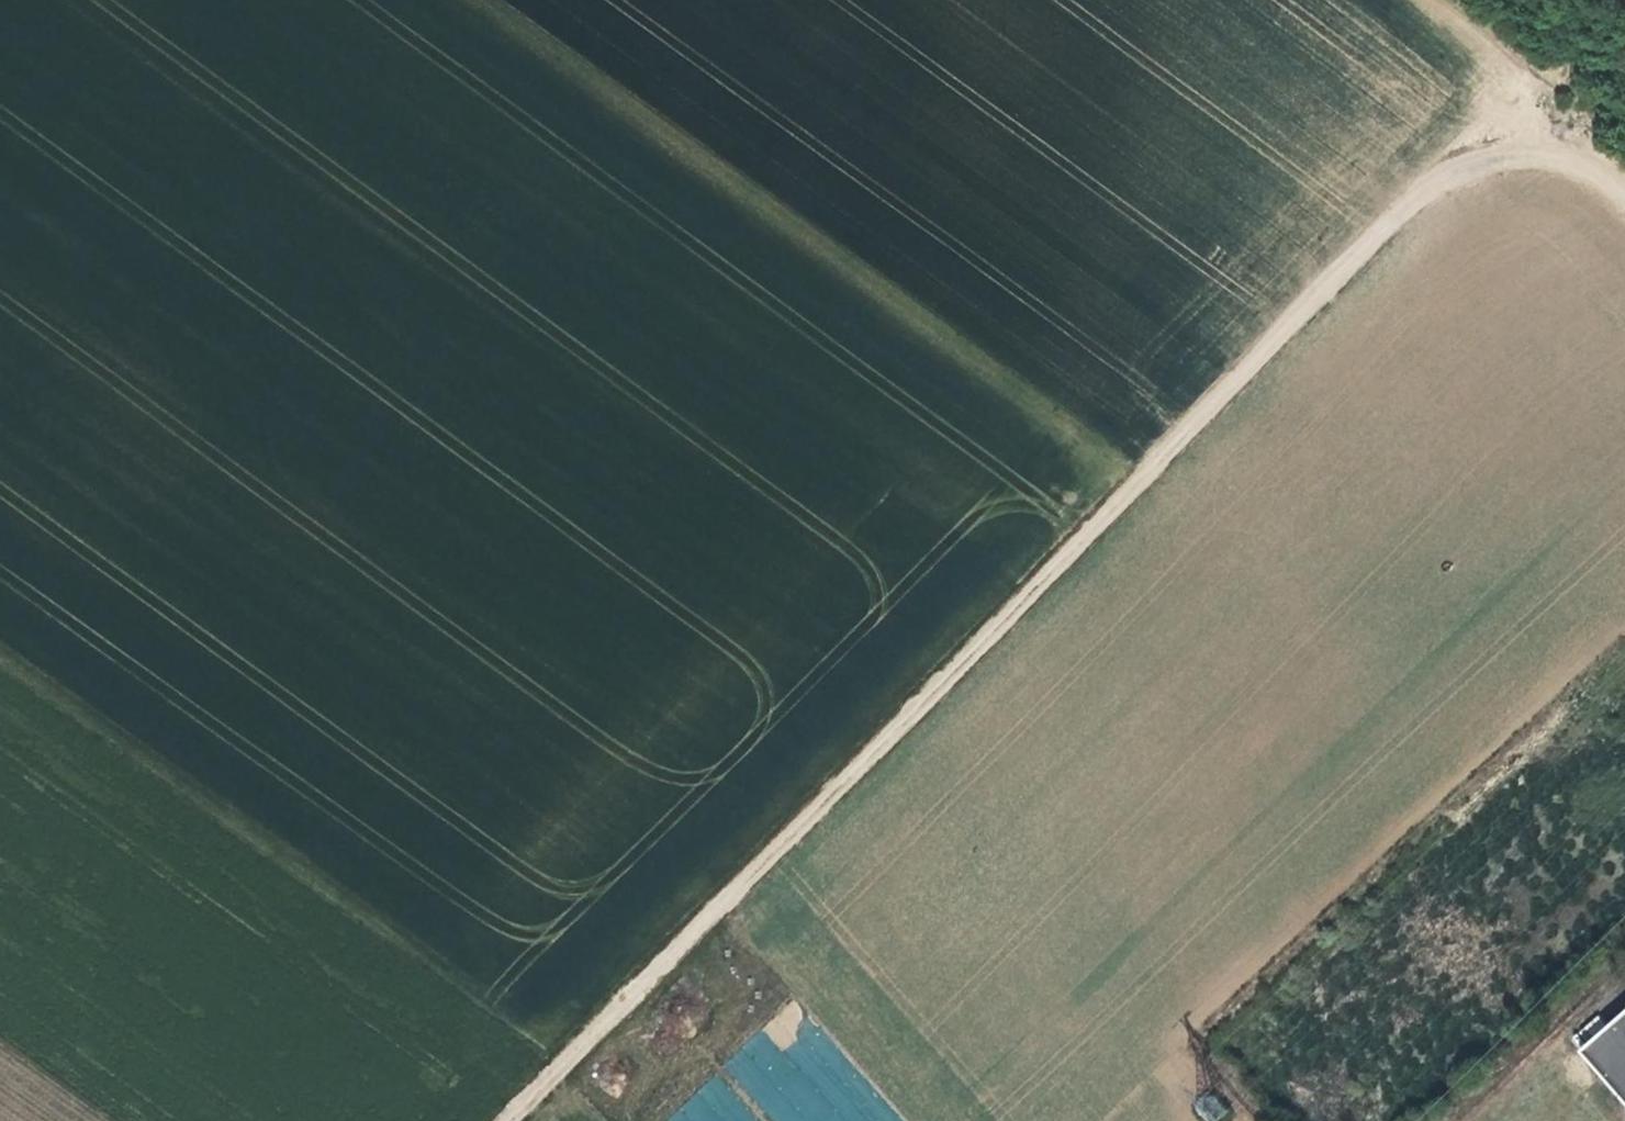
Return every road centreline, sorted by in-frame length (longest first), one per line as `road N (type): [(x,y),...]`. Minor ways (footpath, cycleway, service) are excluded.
road 1 (track): [(1624,190),(1577,160),(1537,157),(1489,162),(1413,200),(508,1120)]

